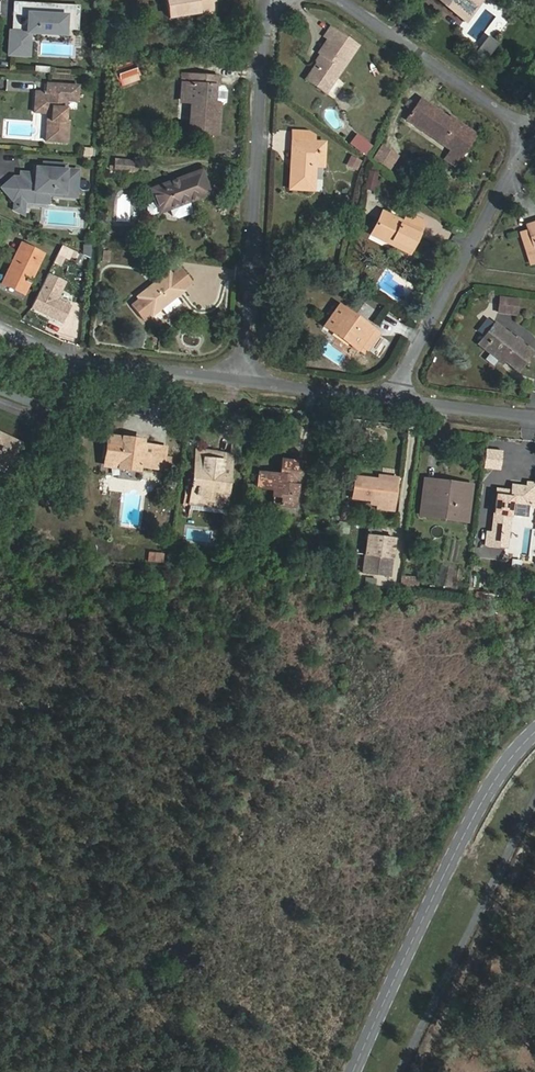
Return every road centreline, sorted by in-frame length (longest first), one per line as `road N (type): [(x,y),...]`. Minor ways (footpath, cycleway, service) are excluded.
road 1 (secondary): [(354,1071),(475,816),(534,733)]
road 2 (residential): [(244,380),(265,2)]
road 3 (residential): [(523,153),(396,399)]
road 4 (residential): [(244,380),(89,361),(0,321)]
road 5 (residential): [(340,0),(508,115)]
road 6 (residential): [(396,399),(244,380)]
road 7 (residential): [(534,416),(396,399)]

